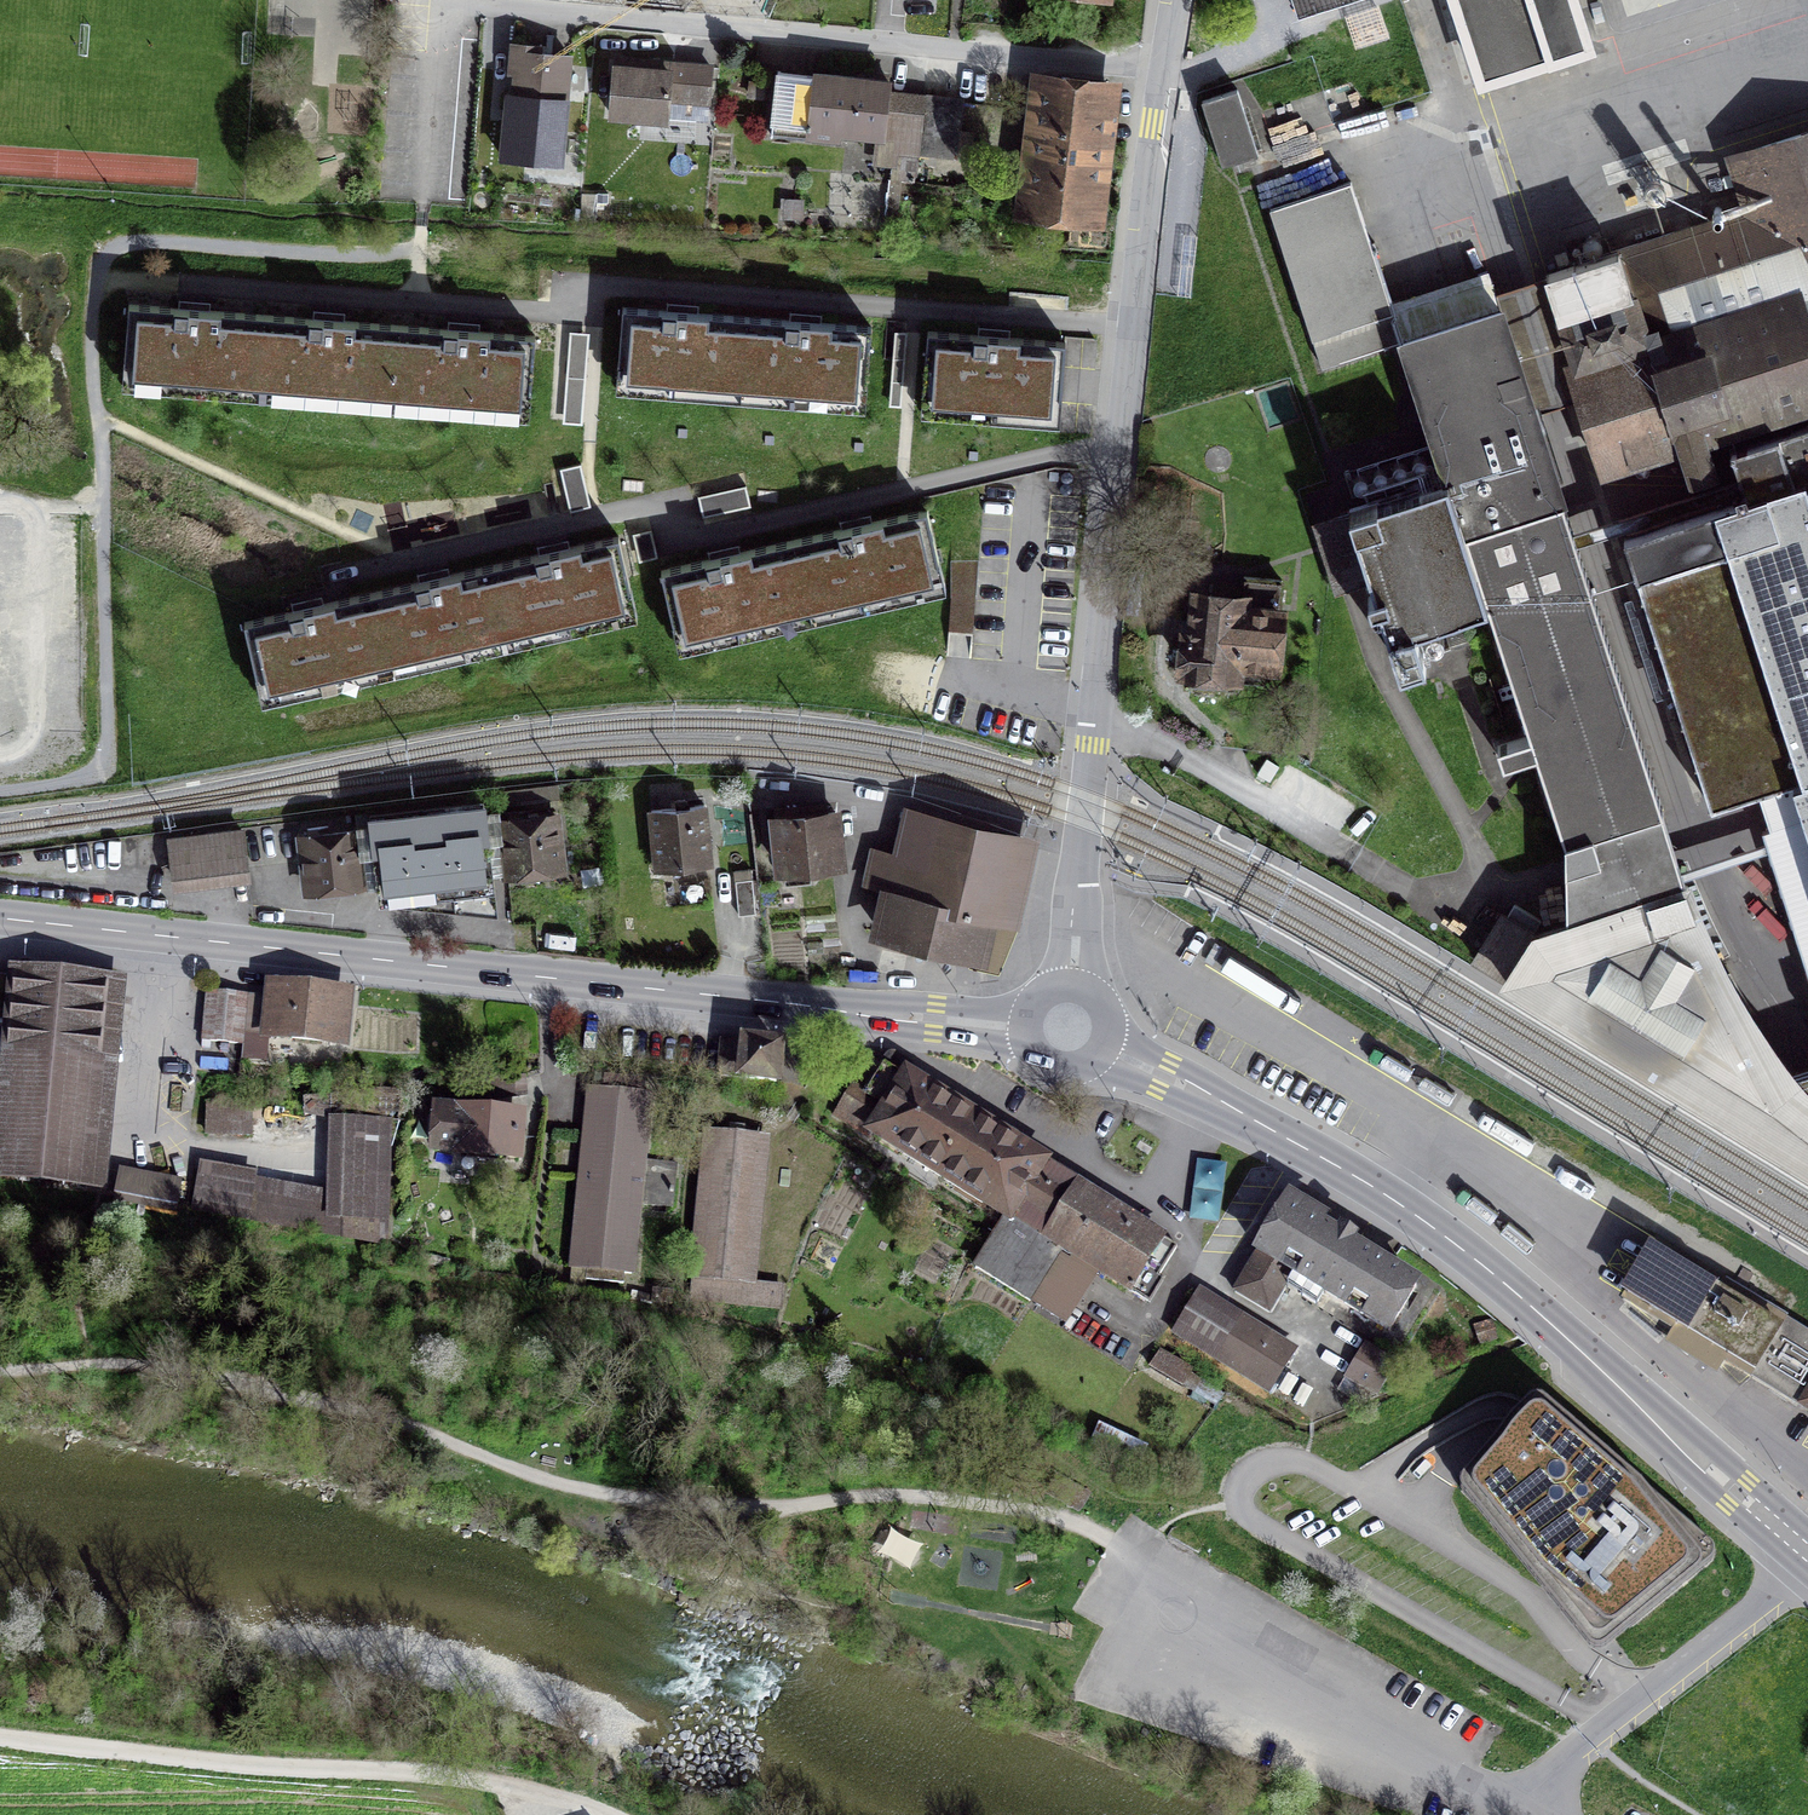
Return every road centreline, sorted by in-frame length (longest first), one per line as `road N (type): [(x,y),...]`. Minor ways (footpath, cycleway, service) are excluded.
road 1 (track): [(1130,1549),(1068,1524),(938,1498),(573,1489),(422,1427),(255,1381),(149,1367),(0,1366)]
road 2 (secondary): [(1026,1029),(0,919)]
road 3 (residential): [(1175,0),(1133,321),(1070,985)]
road 4 (secondary): [(1807,1554),(1432,1227),(1372,1186),(1102,1048)]
road 5 (track): [(615,1814),(581,1800),(391,1769),(0,1726)]

